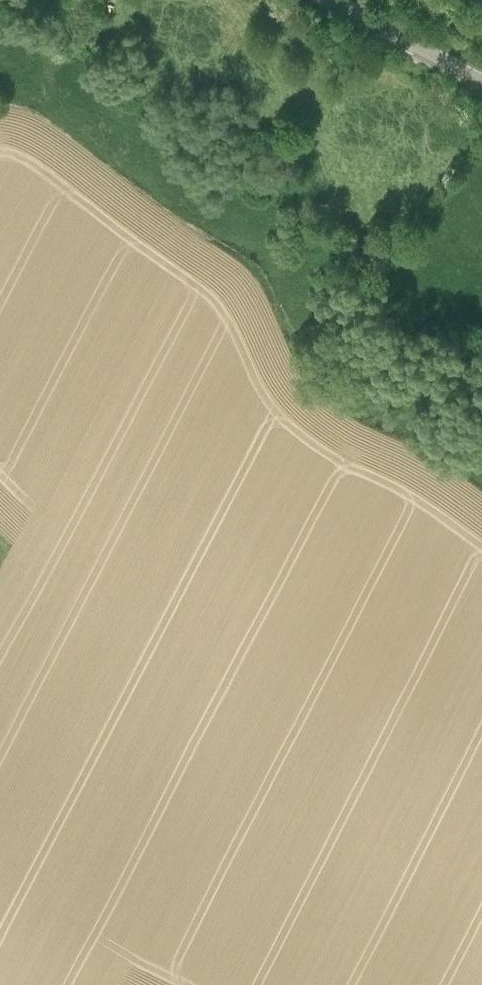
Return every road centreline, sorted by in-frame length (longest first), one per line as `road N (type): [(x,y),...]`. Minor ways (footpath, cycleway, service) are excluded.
road 1 (unclassified): [(481,79),(337,0)]

